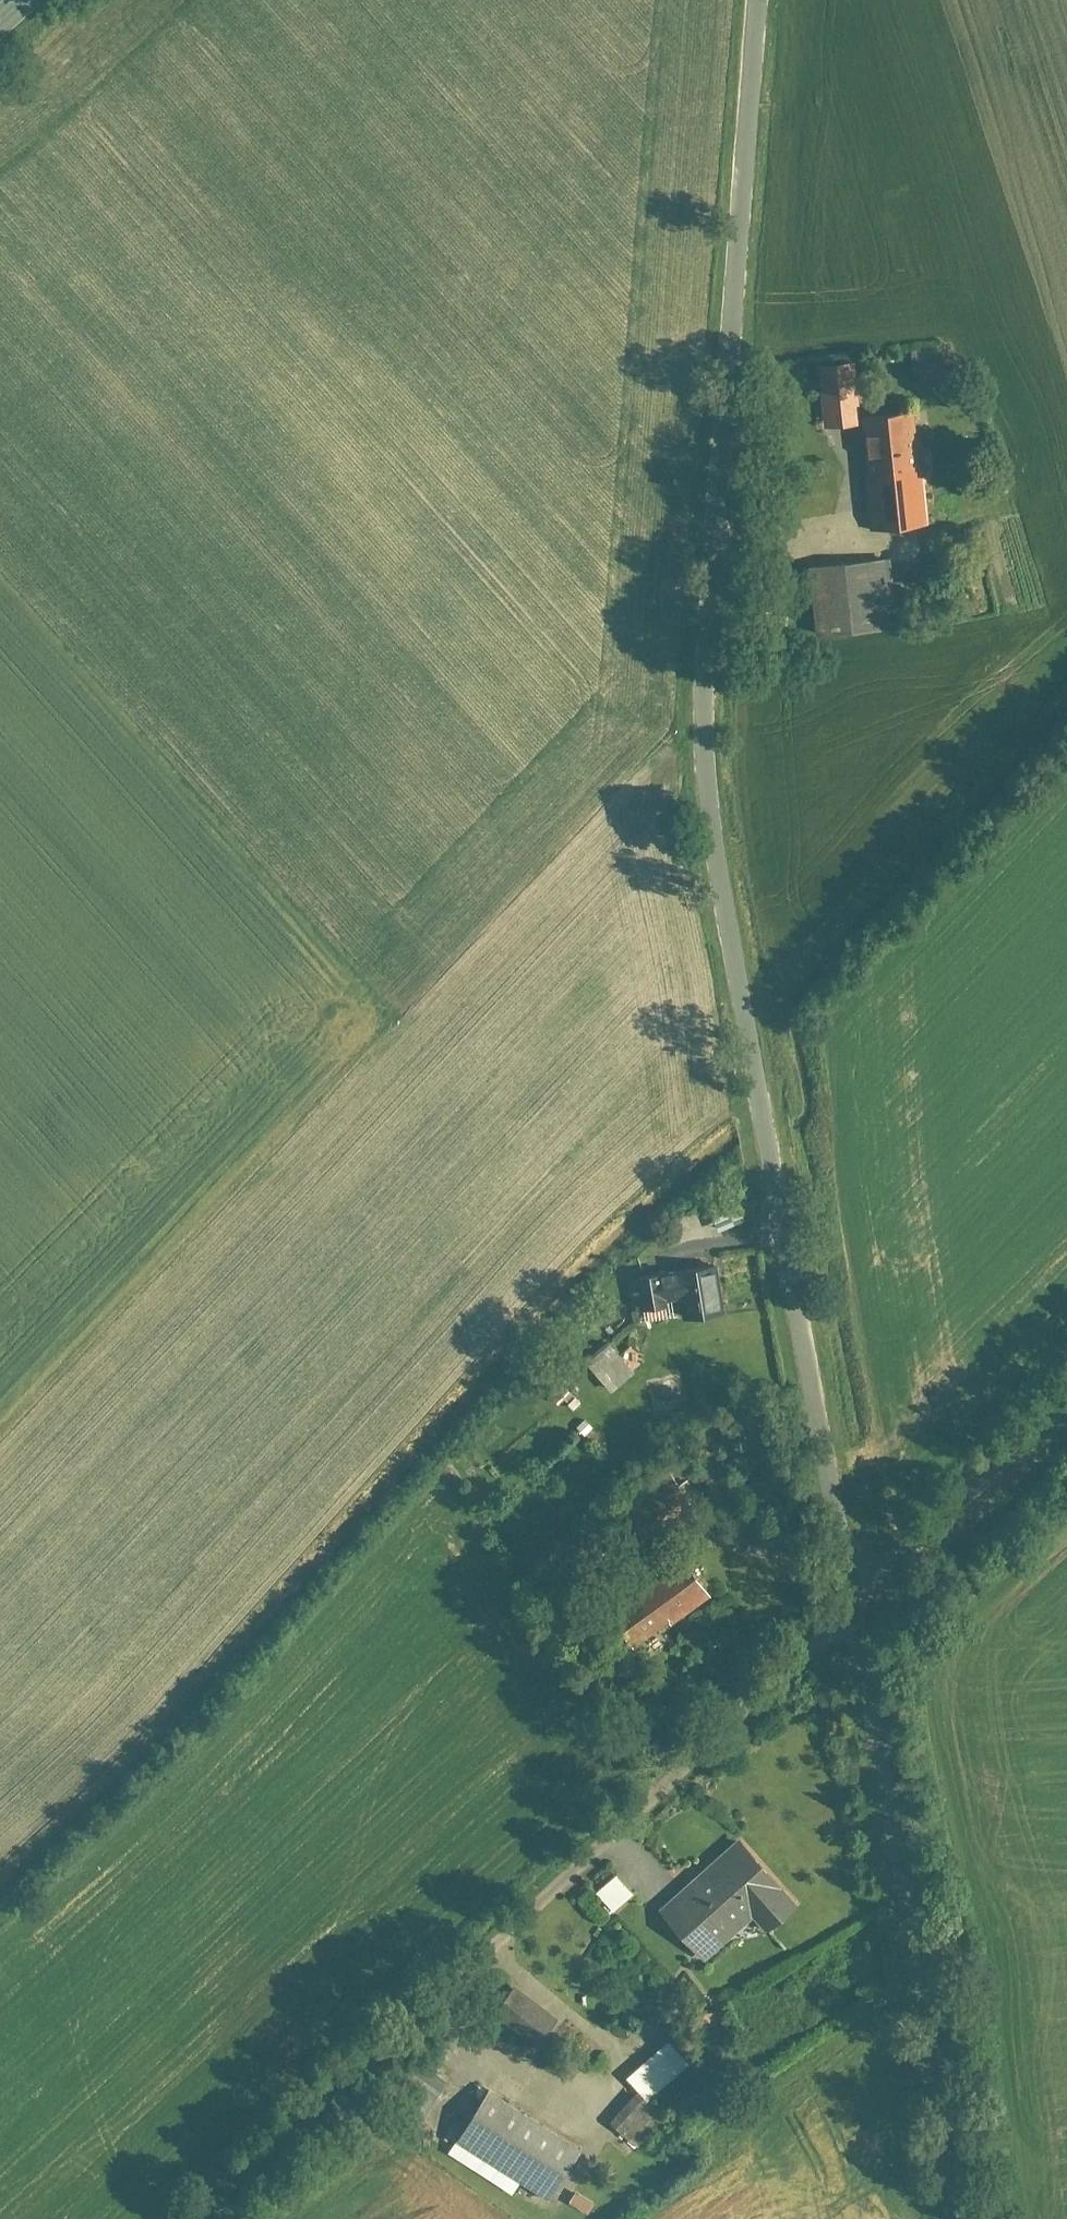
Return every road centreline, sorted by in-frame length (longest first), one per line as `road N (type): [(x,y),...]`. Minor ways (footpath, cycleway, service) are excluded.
road 1 (unclassified): [(849,1581),(766,1111),(710,699),(761,0)]
road 2 (unclassified): [(298,2098),(849,1581)]
road 3 (unclassified): [(962,2218),(902,1935),(849,1581)]
road 4 (unclassified): [(849,1581),(1066,1393)]
road 5 (track): [(165,2218),(298,2098)]

